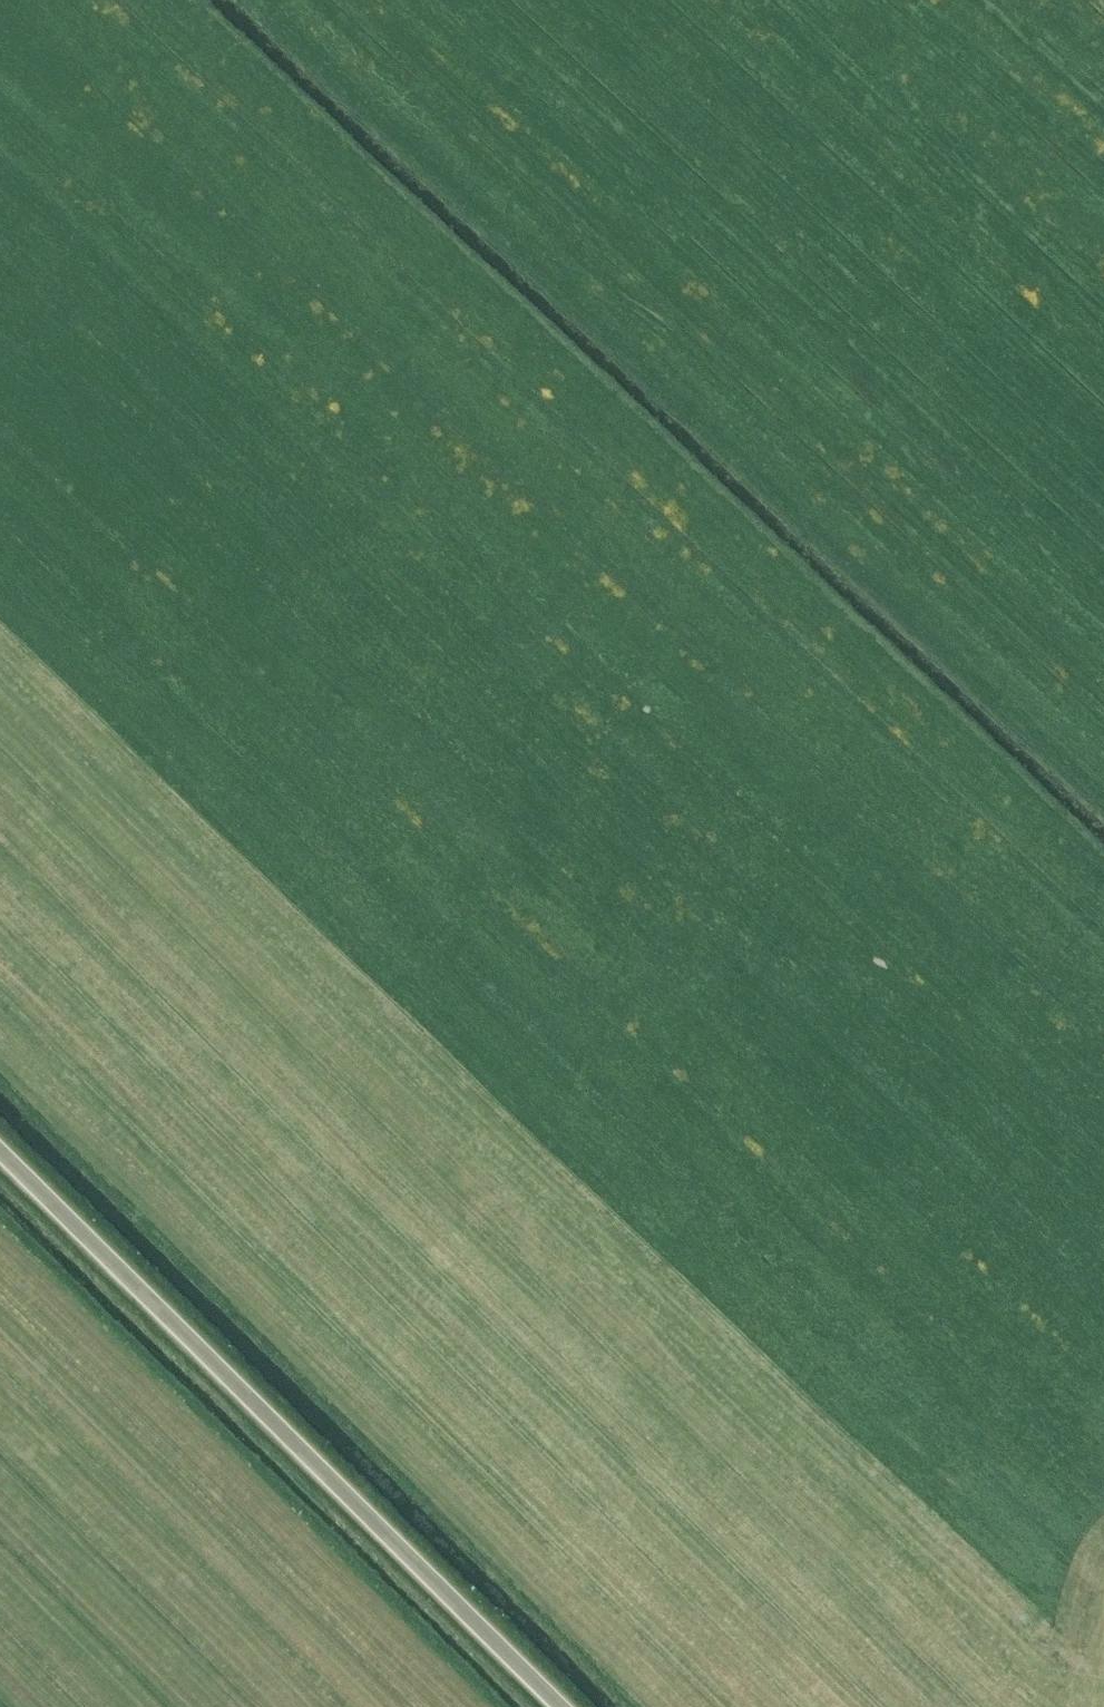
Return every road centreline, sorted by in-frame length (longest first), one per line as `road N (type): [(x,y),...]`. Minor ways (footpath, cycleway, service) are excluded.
road 1 (unclassified): [(561,1706),(0,1152)]

